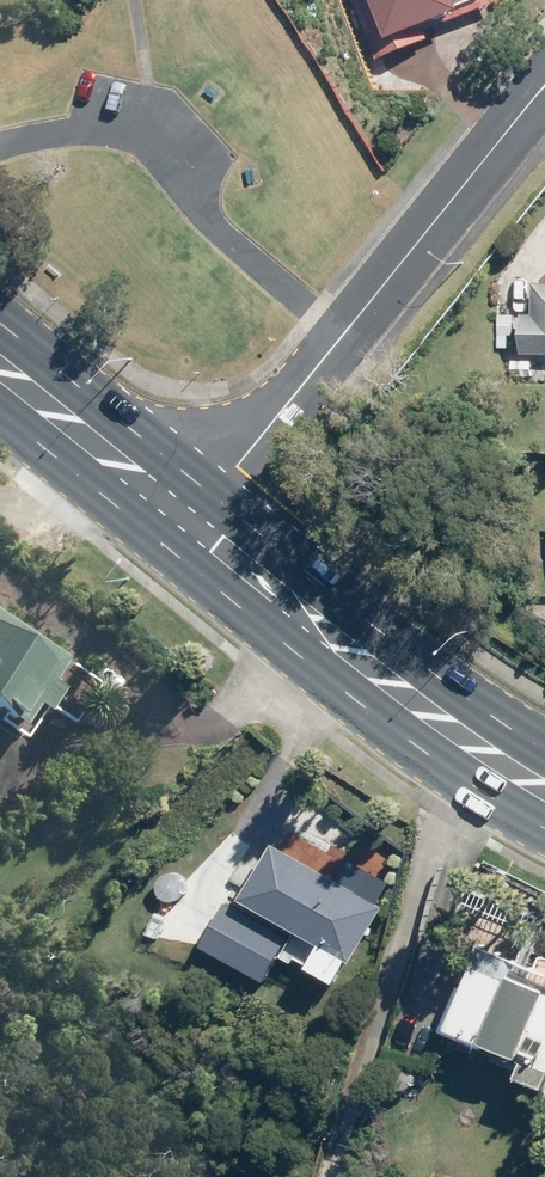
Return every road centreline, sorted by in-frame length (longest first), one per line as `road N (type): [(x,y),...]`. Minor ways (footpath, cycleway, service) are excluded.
road 1 (residential): [(544,87),(191,523)]
road 2 (primary): [(191,523),(321,635),(544,788)]
road 3 (primary): [(0,372),(191,523)]

